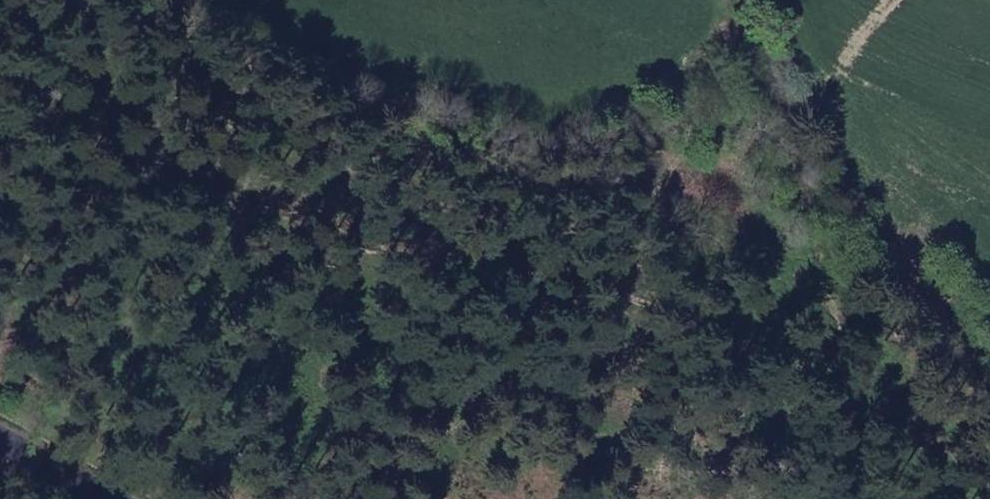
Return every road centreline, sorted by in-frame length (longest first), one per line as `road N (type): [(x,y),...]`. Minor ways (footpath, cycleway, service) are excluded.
road 1 (track): [(989,481),(900,408),(845,316),(744,0)]
road 2 (secondary): [(0,430),(126,498)]

